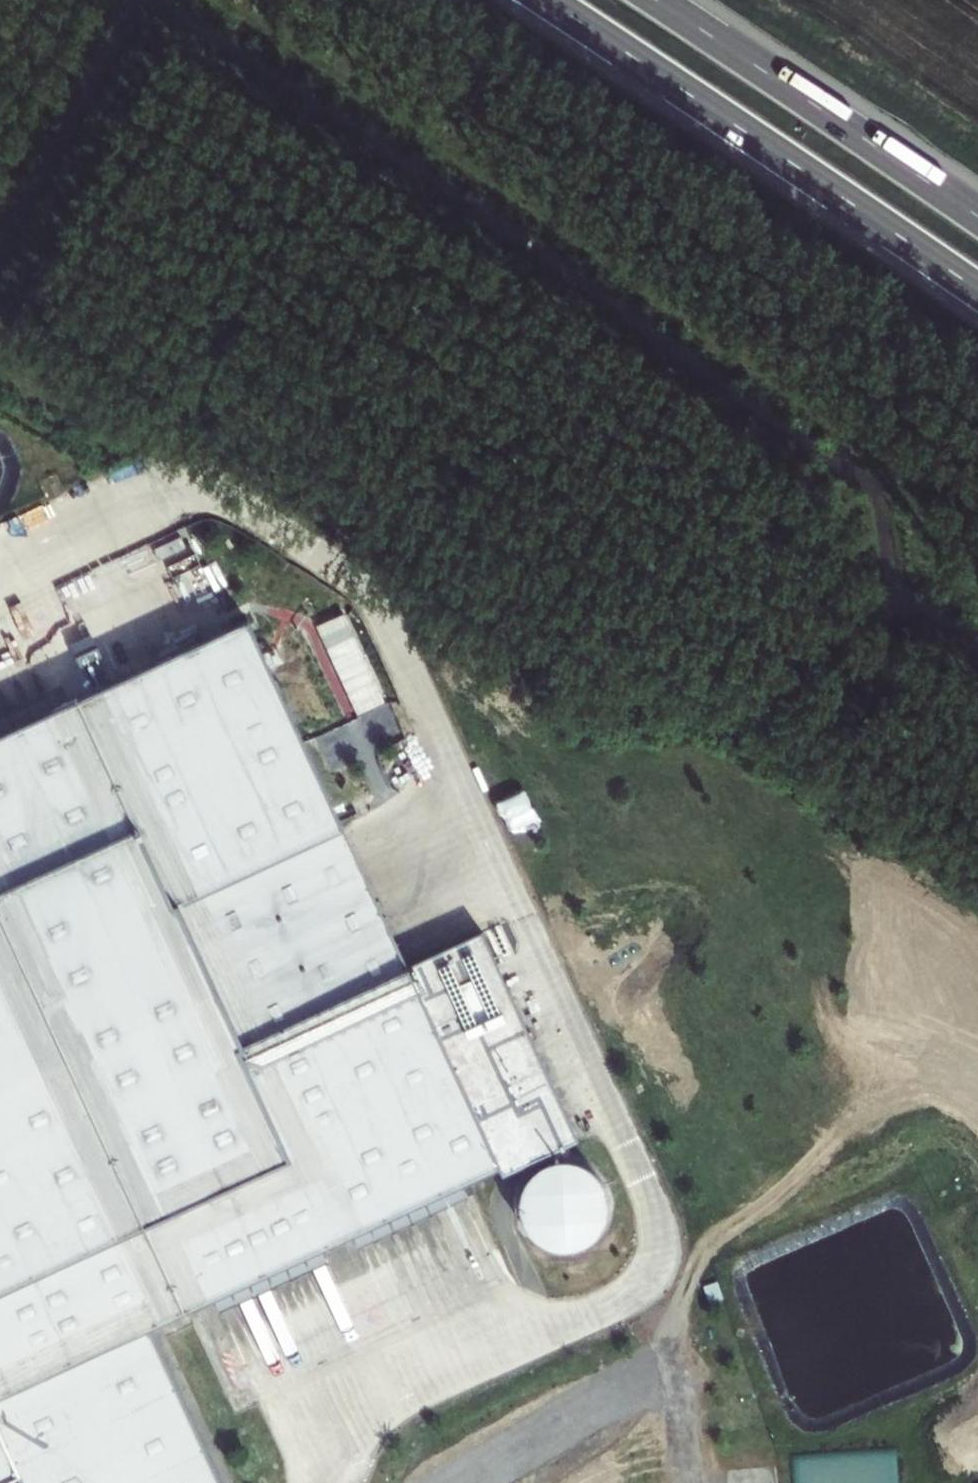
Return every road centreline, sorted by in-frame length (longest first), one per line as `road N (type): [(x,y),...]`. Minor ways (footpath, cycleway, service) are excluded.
road 1 (motorway): [(544,0),(977,291)]
road 2 (motorway): [(977,217),(656,0)]

